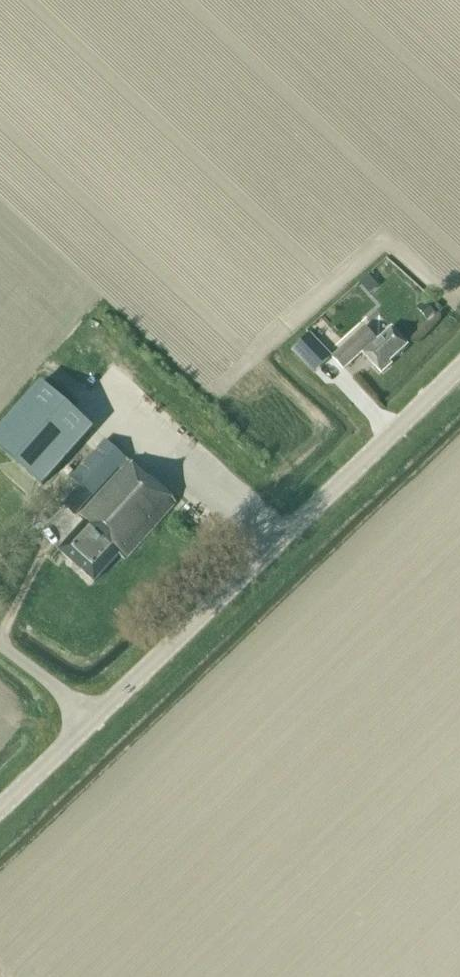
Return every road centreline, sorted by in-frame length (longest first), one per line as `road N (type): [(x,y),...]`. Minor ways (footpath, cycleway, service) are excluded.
road 1 (tertiary): [(93,719),(459,371)]
road 2 (tertiary): [(0,810),(93,719)]

